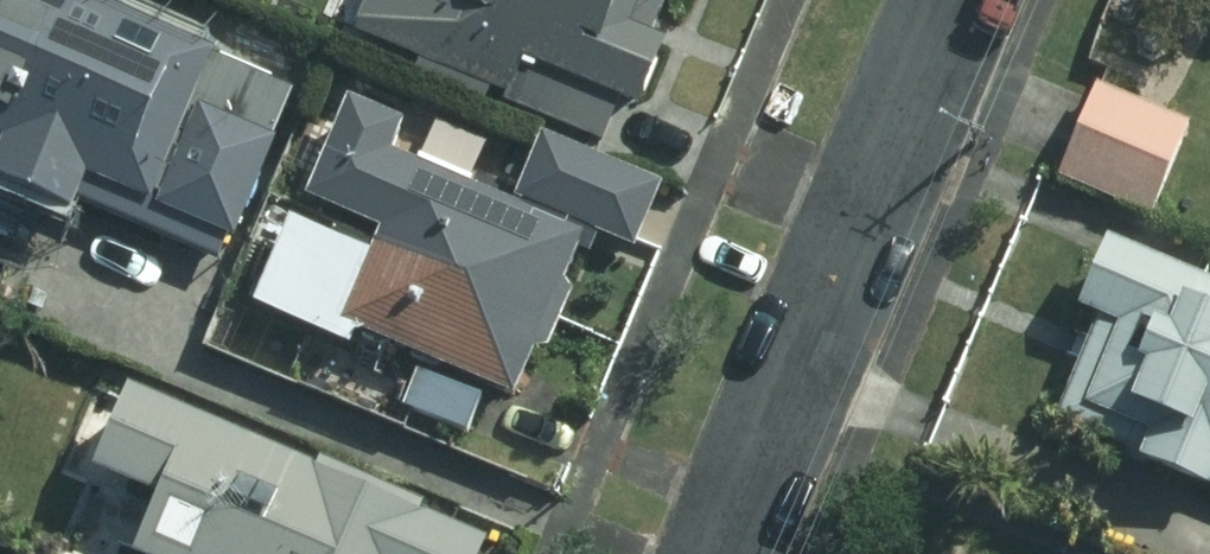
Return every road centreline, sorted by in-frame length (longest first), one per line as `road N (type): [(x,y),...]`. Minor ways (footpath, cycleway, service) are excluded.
road 1 (residential): [(717,553),(954,0)]

